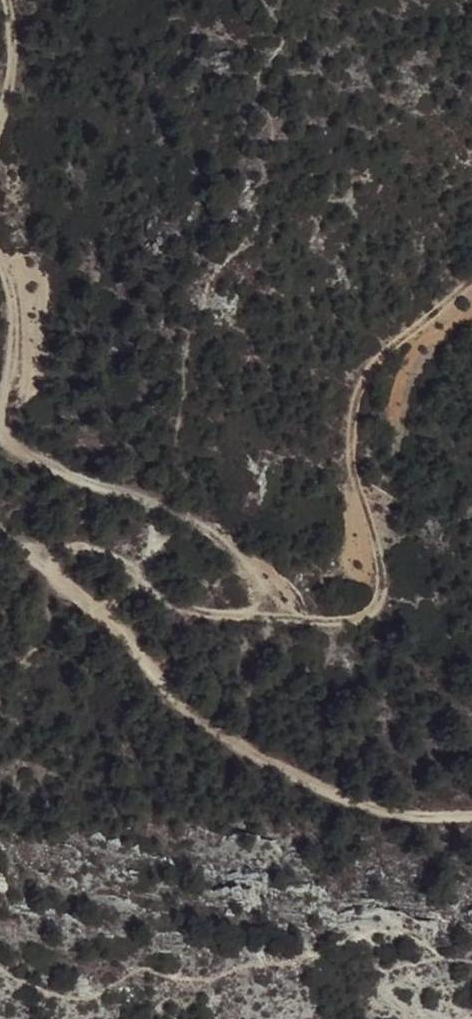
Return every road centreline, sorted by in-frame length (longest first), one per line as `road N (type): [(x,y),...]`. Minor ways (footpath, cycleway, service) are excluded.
road 1 (track): [(12,539),(88,541),(178,609),(346,621),(377,605),(385,583),(356,487),(354,402),(372,359),(471,280)]
road 2 (track): [(471,801),(388,804),(330,795),(210,720),(48,562),(0,536)]
road 3 (track): [(289,615),(206,527),(34,457),(0,417)]
road 4 (track): [(0,381),(17,283),(0,232)]
road 5 (track): [(96,608),(136,577),(176,514)]

